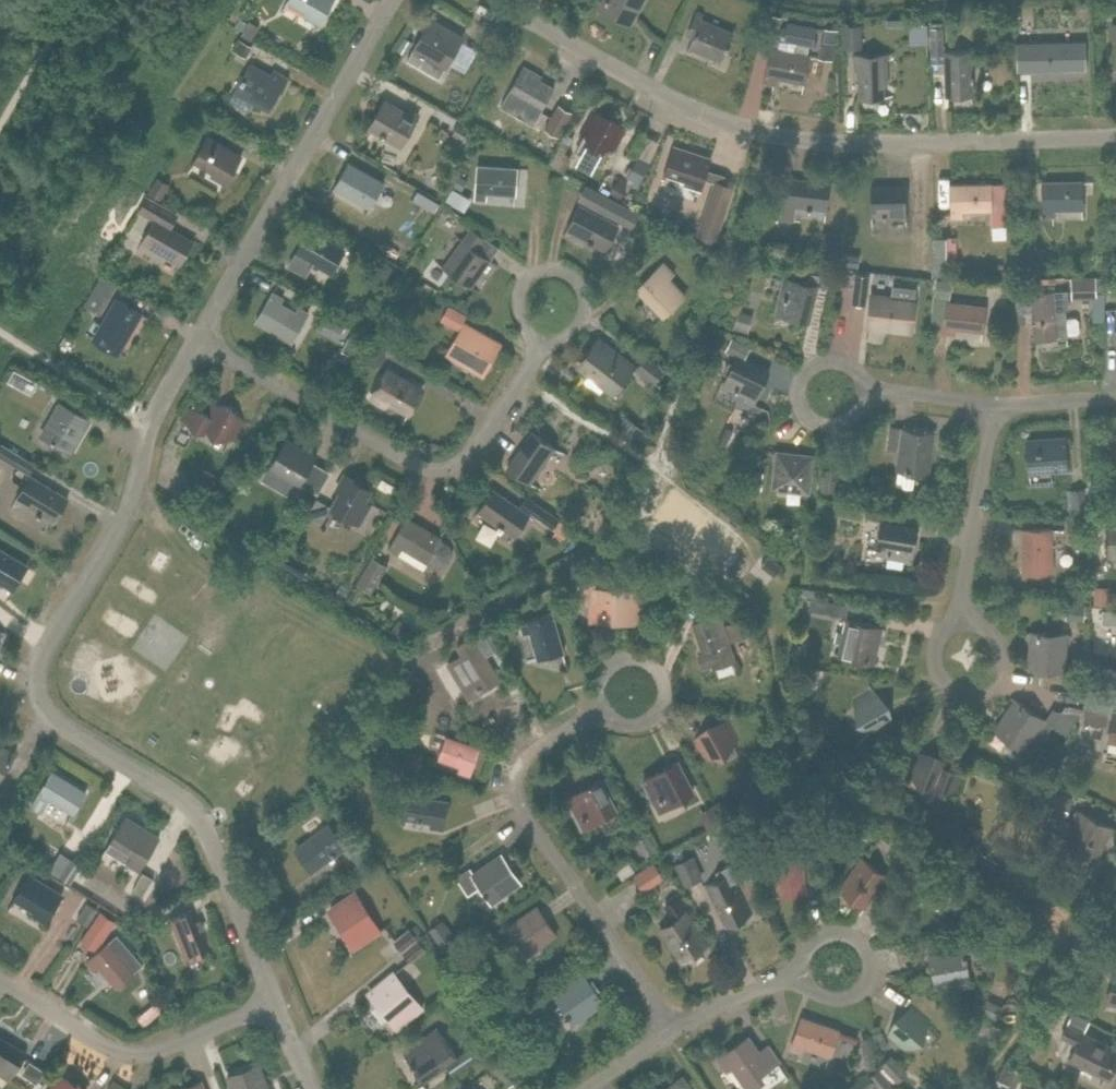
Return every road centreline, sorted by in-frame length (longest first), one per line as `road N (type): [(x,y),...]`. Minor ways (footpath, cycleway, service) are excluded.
road 1 (residential): [(276,1002),(200,818),(52,719),(36,684),(44,650),(125,512),(142,436),(196,336)]
road 2 (residential): [(1115,137),(848,144),(769,138),(693,110),(496,0)]
road 3 (residential): [(196,336),(411,463),(441,466),(470,452),(543,342),(549,303)]
road 4 (residential): [(669,1029),(517,799),(517,774),(531,747),(631,693)]
road 5 (residential): [(196,336),(389,0)]
road 6 (residential): [(276,1002),(140,1059),(0,979)]
road 7 (residential): [(963,662),(959,605),(991,406)]
road 8 (residential): [(669,1029),(765,984),(836,968)]
road 9 (residential): [(991,406),(828,390)]
road 10 (residential): [(1115,397),(991,406)]

